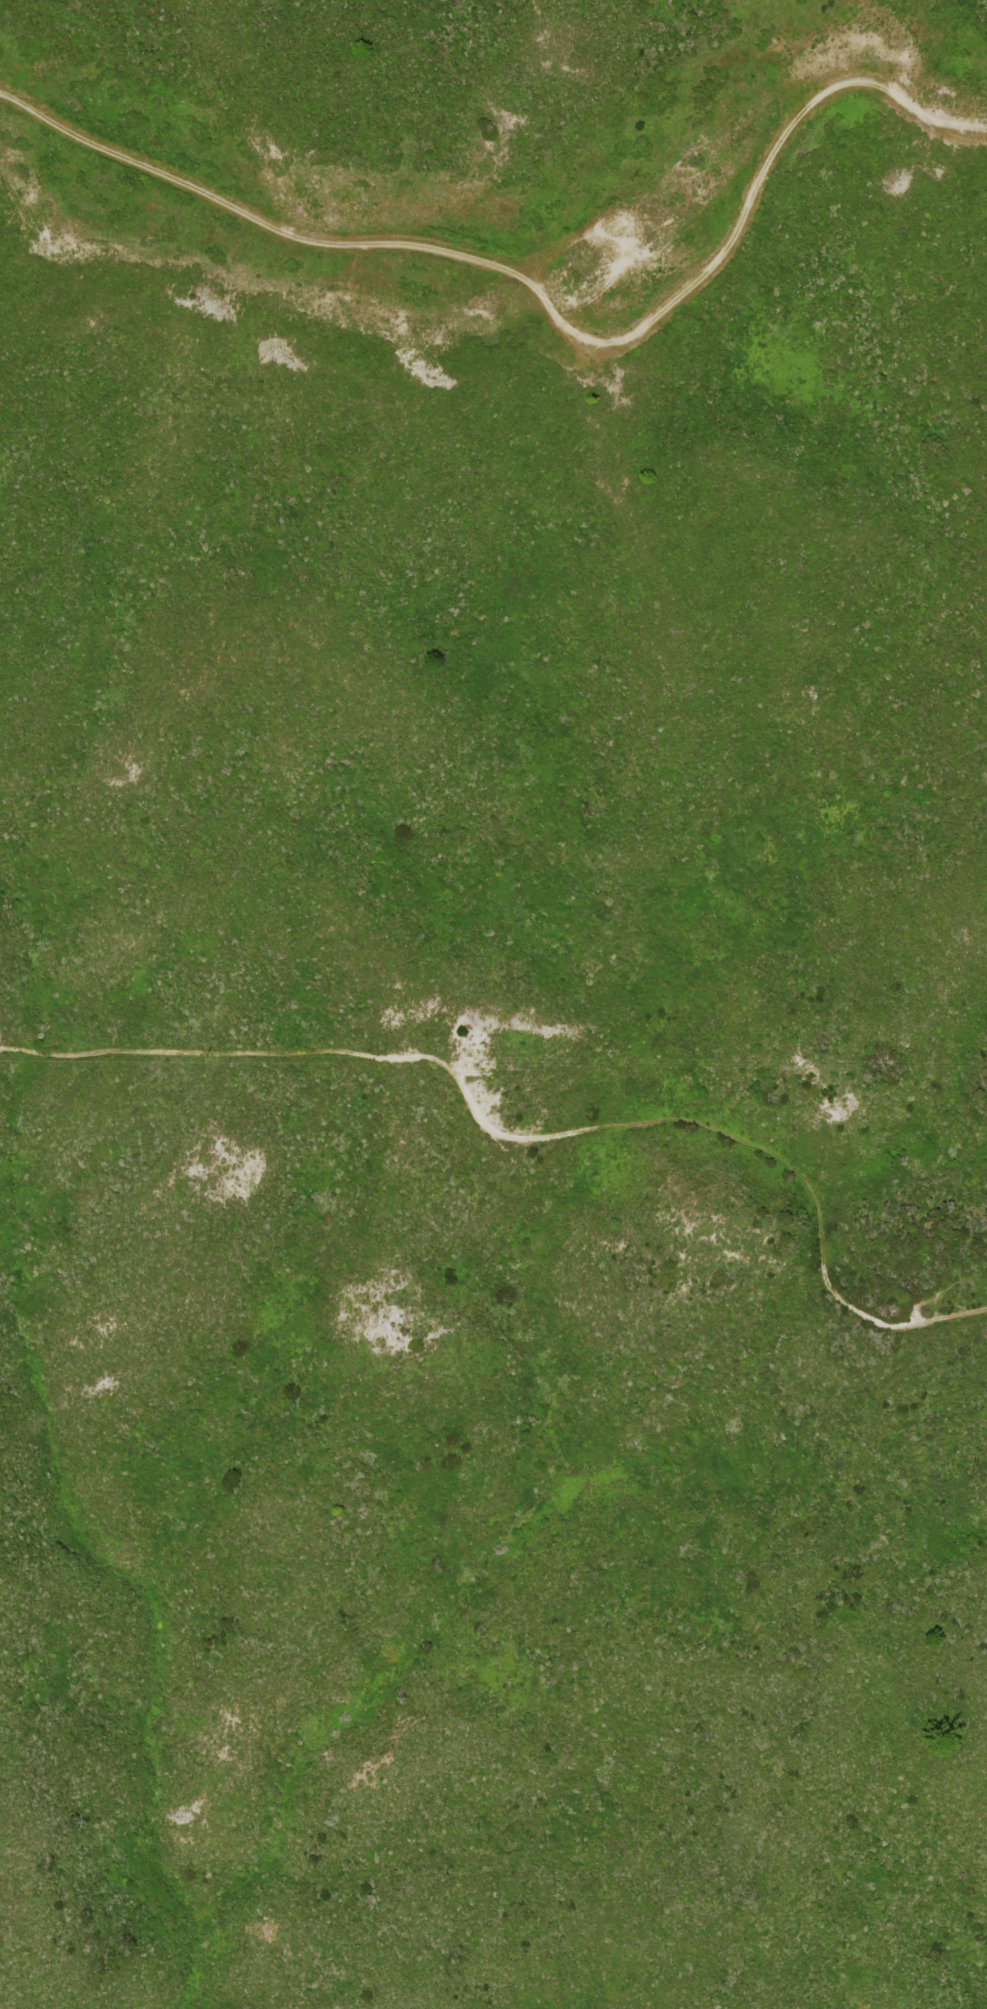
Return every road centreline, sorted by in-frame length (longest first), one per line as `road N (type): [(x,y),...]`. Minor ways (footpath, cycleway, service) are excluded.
road 1 (track): [(0,93),(267,228),(333,243),(436,245),(494,264),(594,339),(641,328),(706,271),(788,129),(835,87),(866,83),(927,118),(986,128)]
road 2 (track): [(986,1305),(899,1318),(853,1305),(830,1284),(812,1194),(798,1172),(699,1120),(517,1135),(486,1121),(440,1063),(419,1056),(0,1046)]

